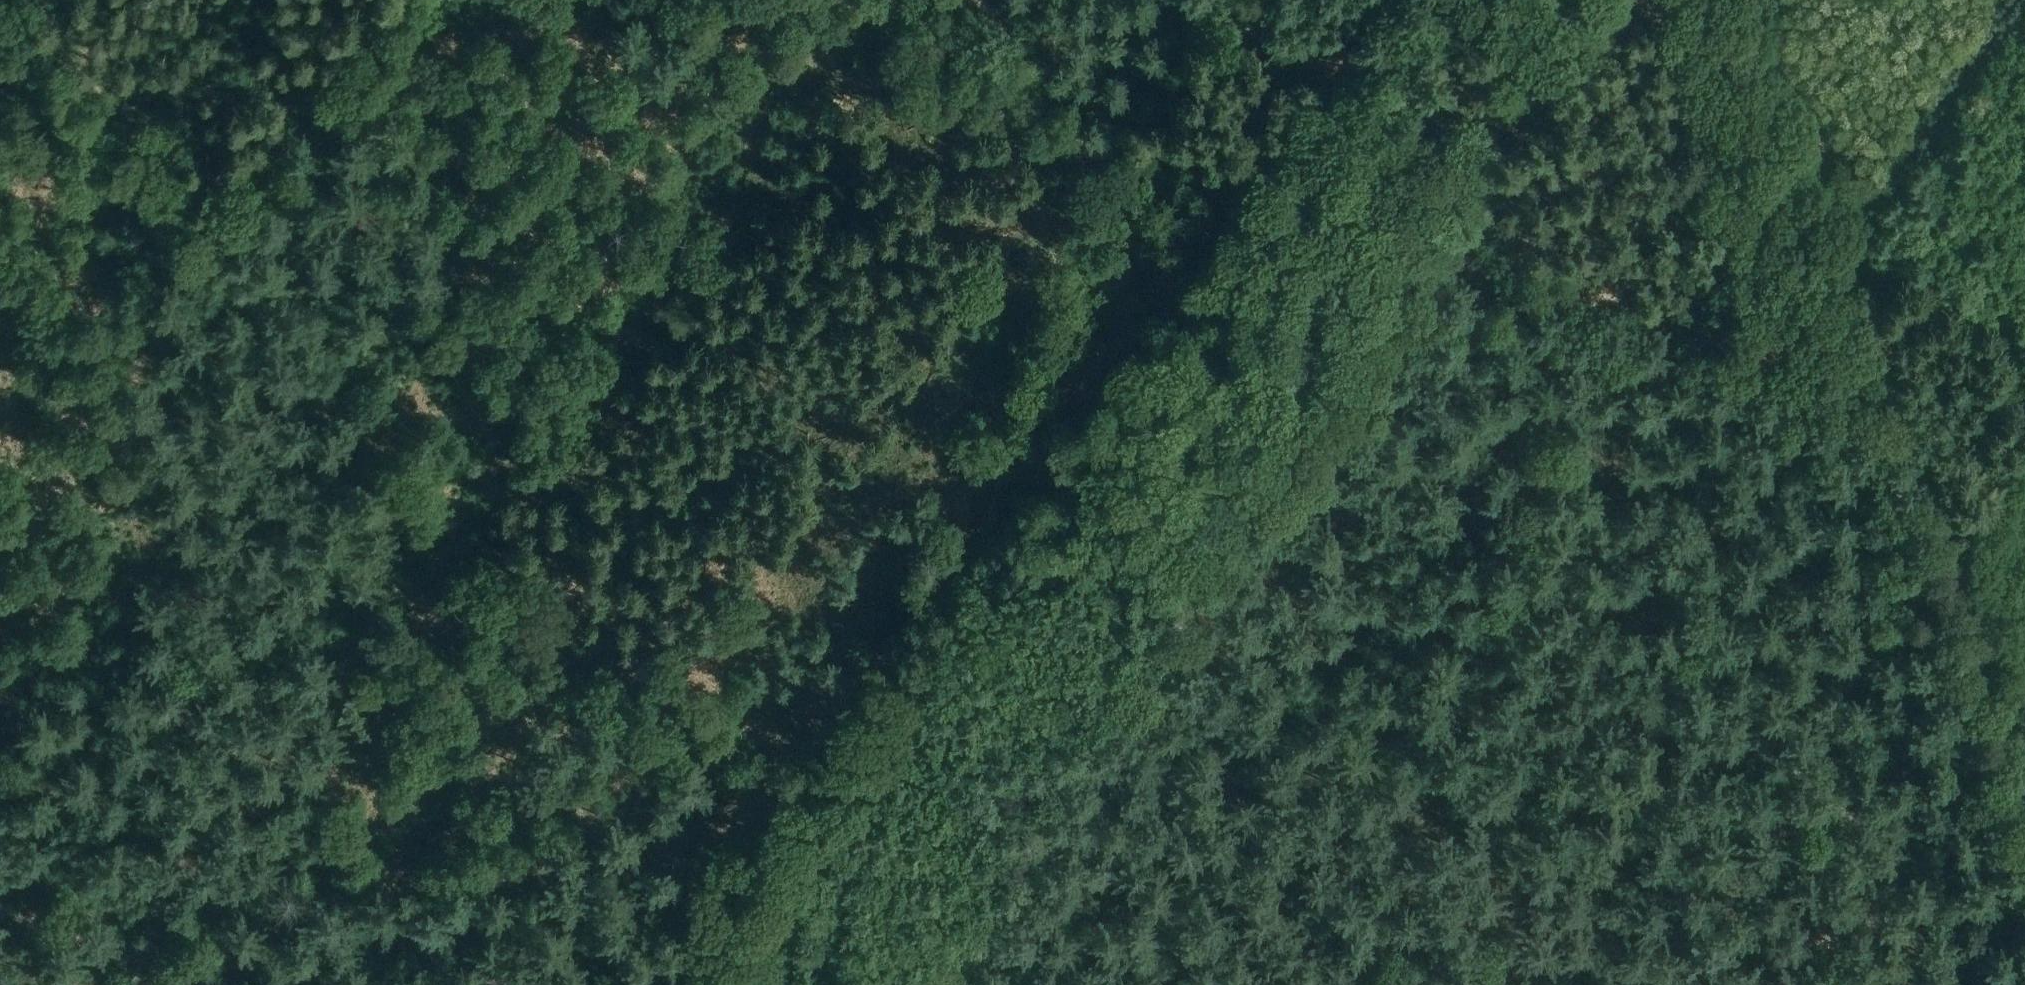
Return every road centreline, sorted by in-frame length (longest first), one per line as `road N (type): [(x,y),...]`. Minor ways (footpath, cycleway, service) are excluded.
road 1 (track): [(823,984),(1120,154),(1903,390),(1920,407),(2024,738)]

